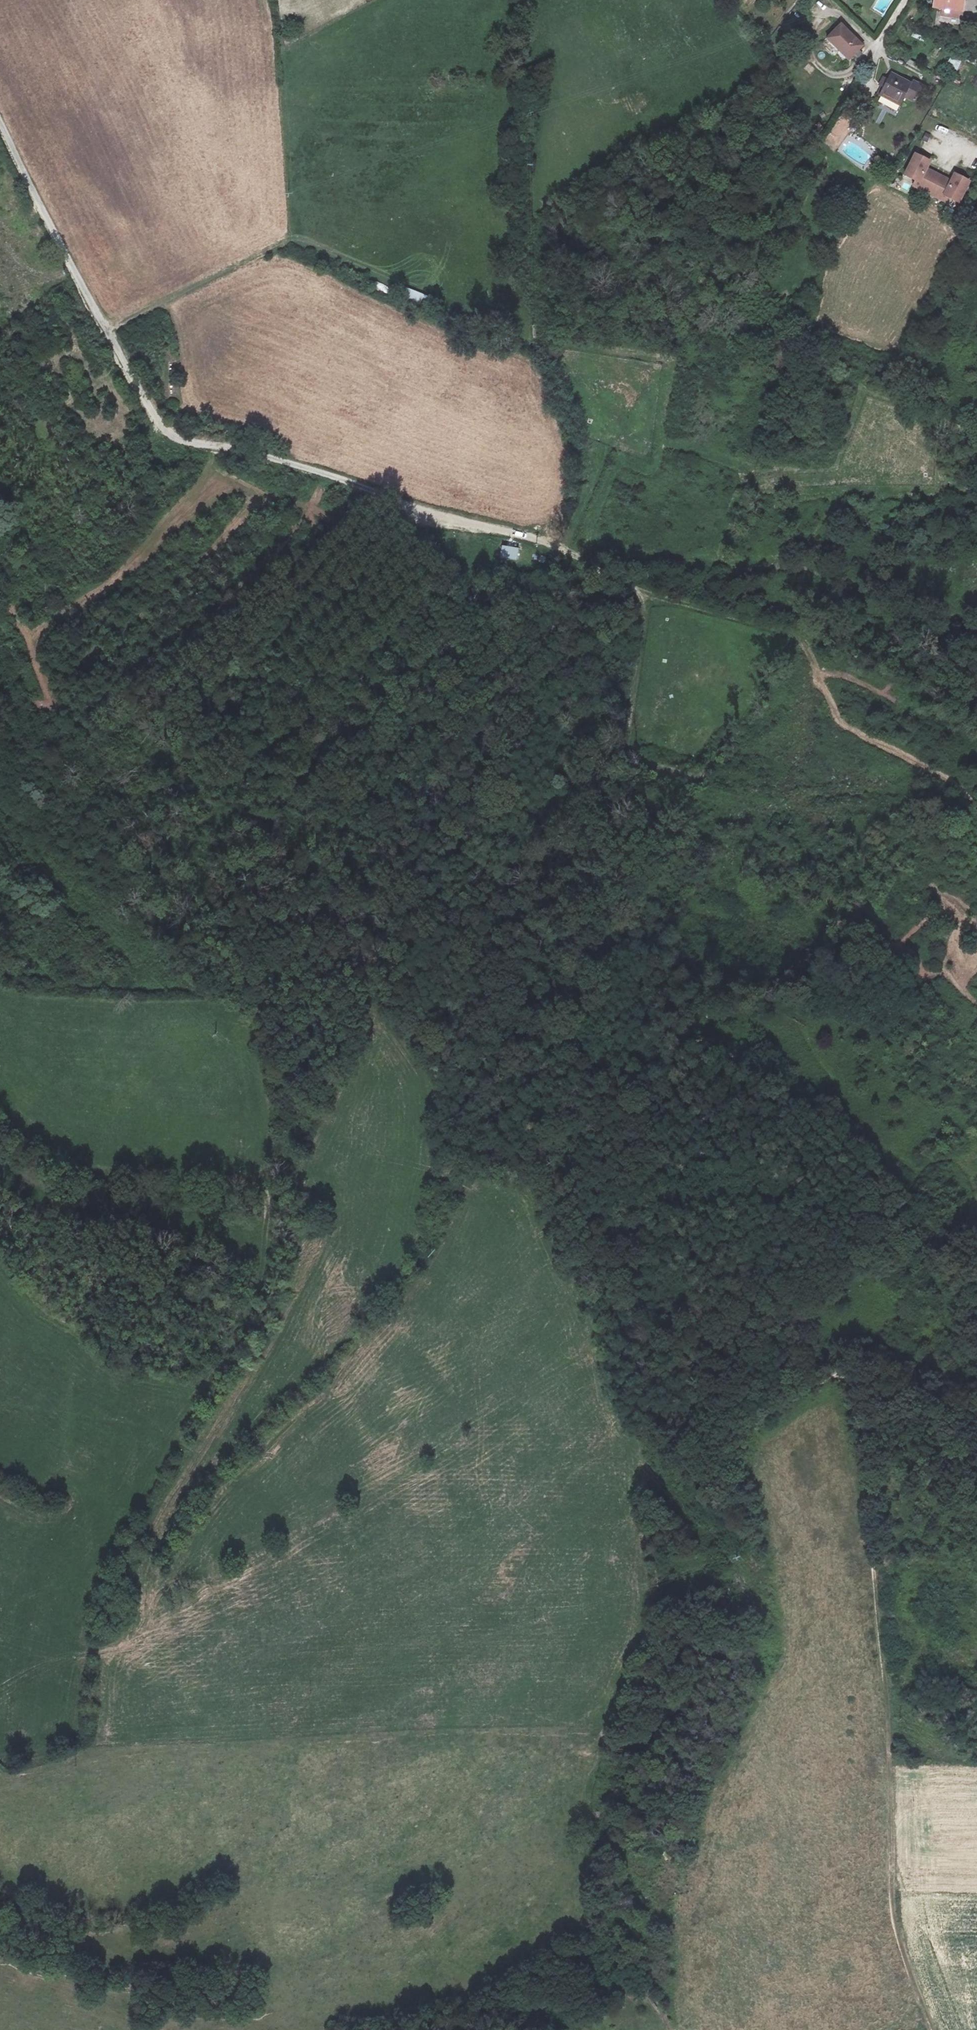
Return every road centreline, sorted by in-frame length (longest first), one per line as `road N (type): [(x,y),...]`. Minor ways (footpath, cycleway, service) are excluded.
road 1 (track): [(934,2029),(898,1924),(892,1628),(860,1386),(807,1377),(774,1311),(812,1245),(807,1220),(842,1168),(843,1151),(793,1096),(741,1074),(716,1046),(670,1037)]
road 2 (track): [(670,1037),(656,1069),(538,1158),(508,1156),(489,1141),(418,1021),(378,982),(333,968),(289,968),(186,991),(113,994),(0,979)]
road 3 (unclassified): [(543,542),(253,451),(178,439),(163,428),(0,123)]
road 4 (track): [(670,1037),(636,1047),(623,1037),(592,895),(604,838),(604,789),(623,741),(644,627),(640,595),(543,542)]

